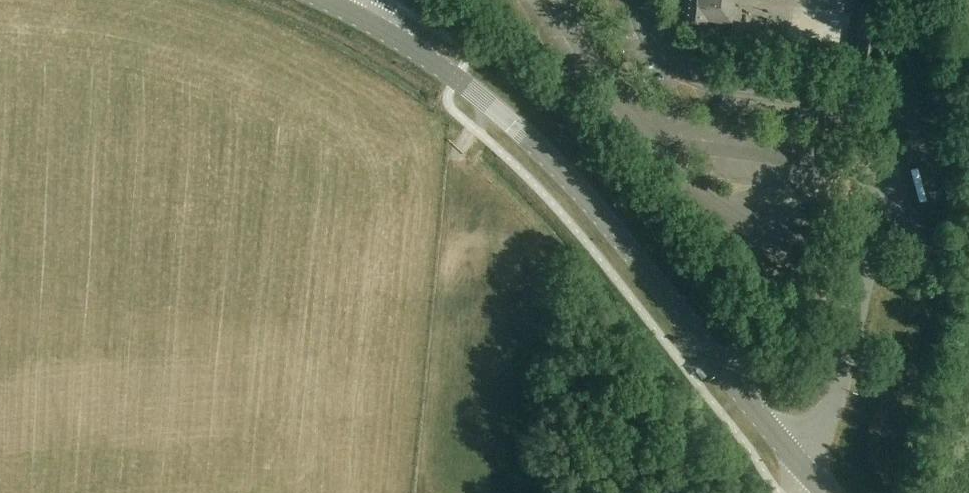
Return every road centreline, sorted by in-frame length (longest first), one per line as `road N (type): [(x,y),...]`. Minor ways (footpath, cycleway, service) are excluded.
road 1 (tertiary): [(805,468),(524,131),(362,22)]
road 2 (unclassified): [(805,468),(840,389),(928,0)]

